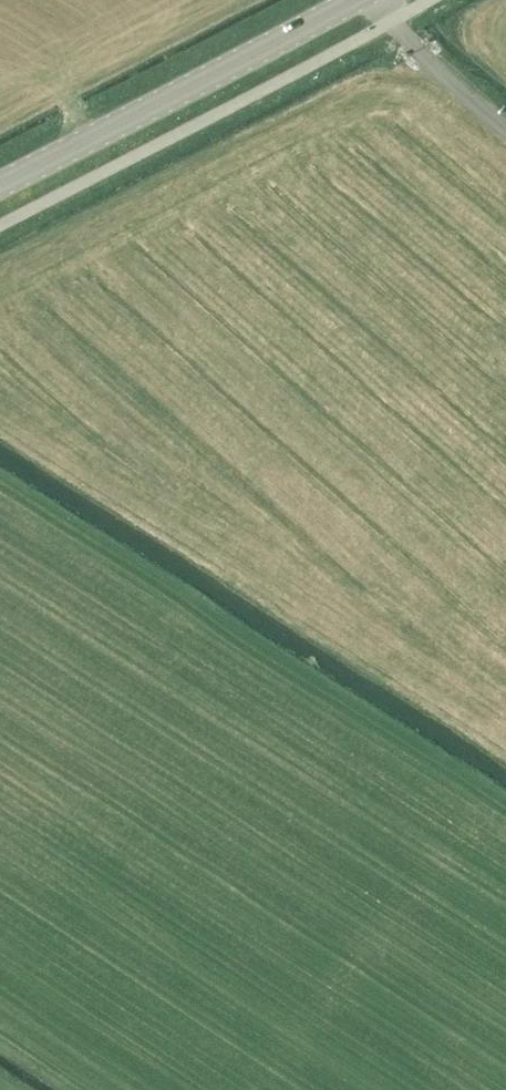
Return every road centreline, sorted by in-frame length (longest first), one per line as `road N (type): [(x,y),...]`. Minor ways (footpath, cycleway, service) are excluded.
road 1 (tertiary): [(0,182),(347,0)]

